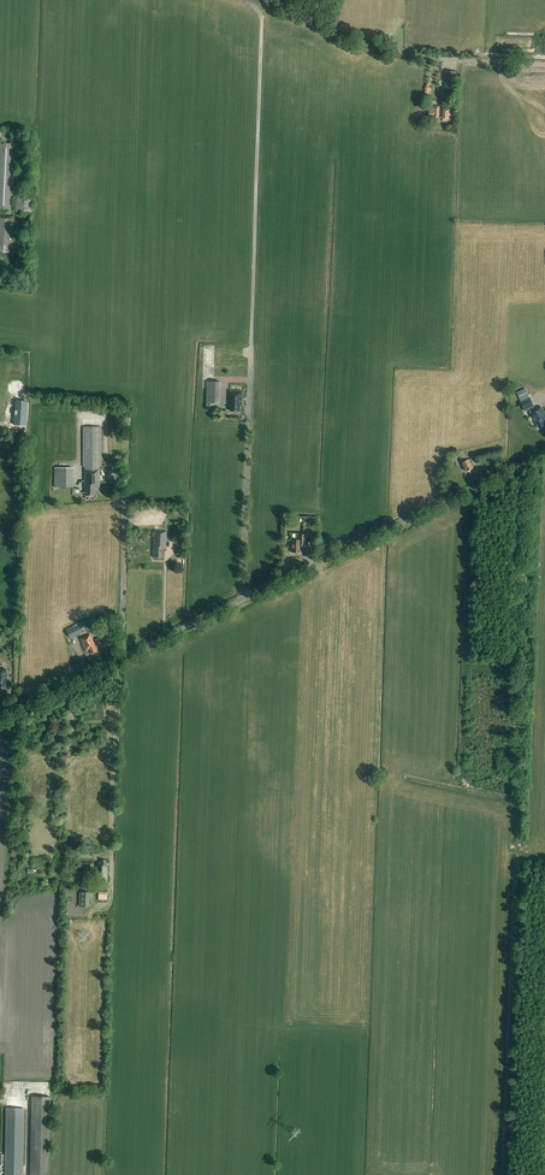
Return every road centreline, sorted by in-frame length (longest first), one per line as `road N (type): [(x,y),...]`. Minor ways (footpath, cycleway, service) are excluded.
road 1 (unclassified): [(0,718),(544,454)]

